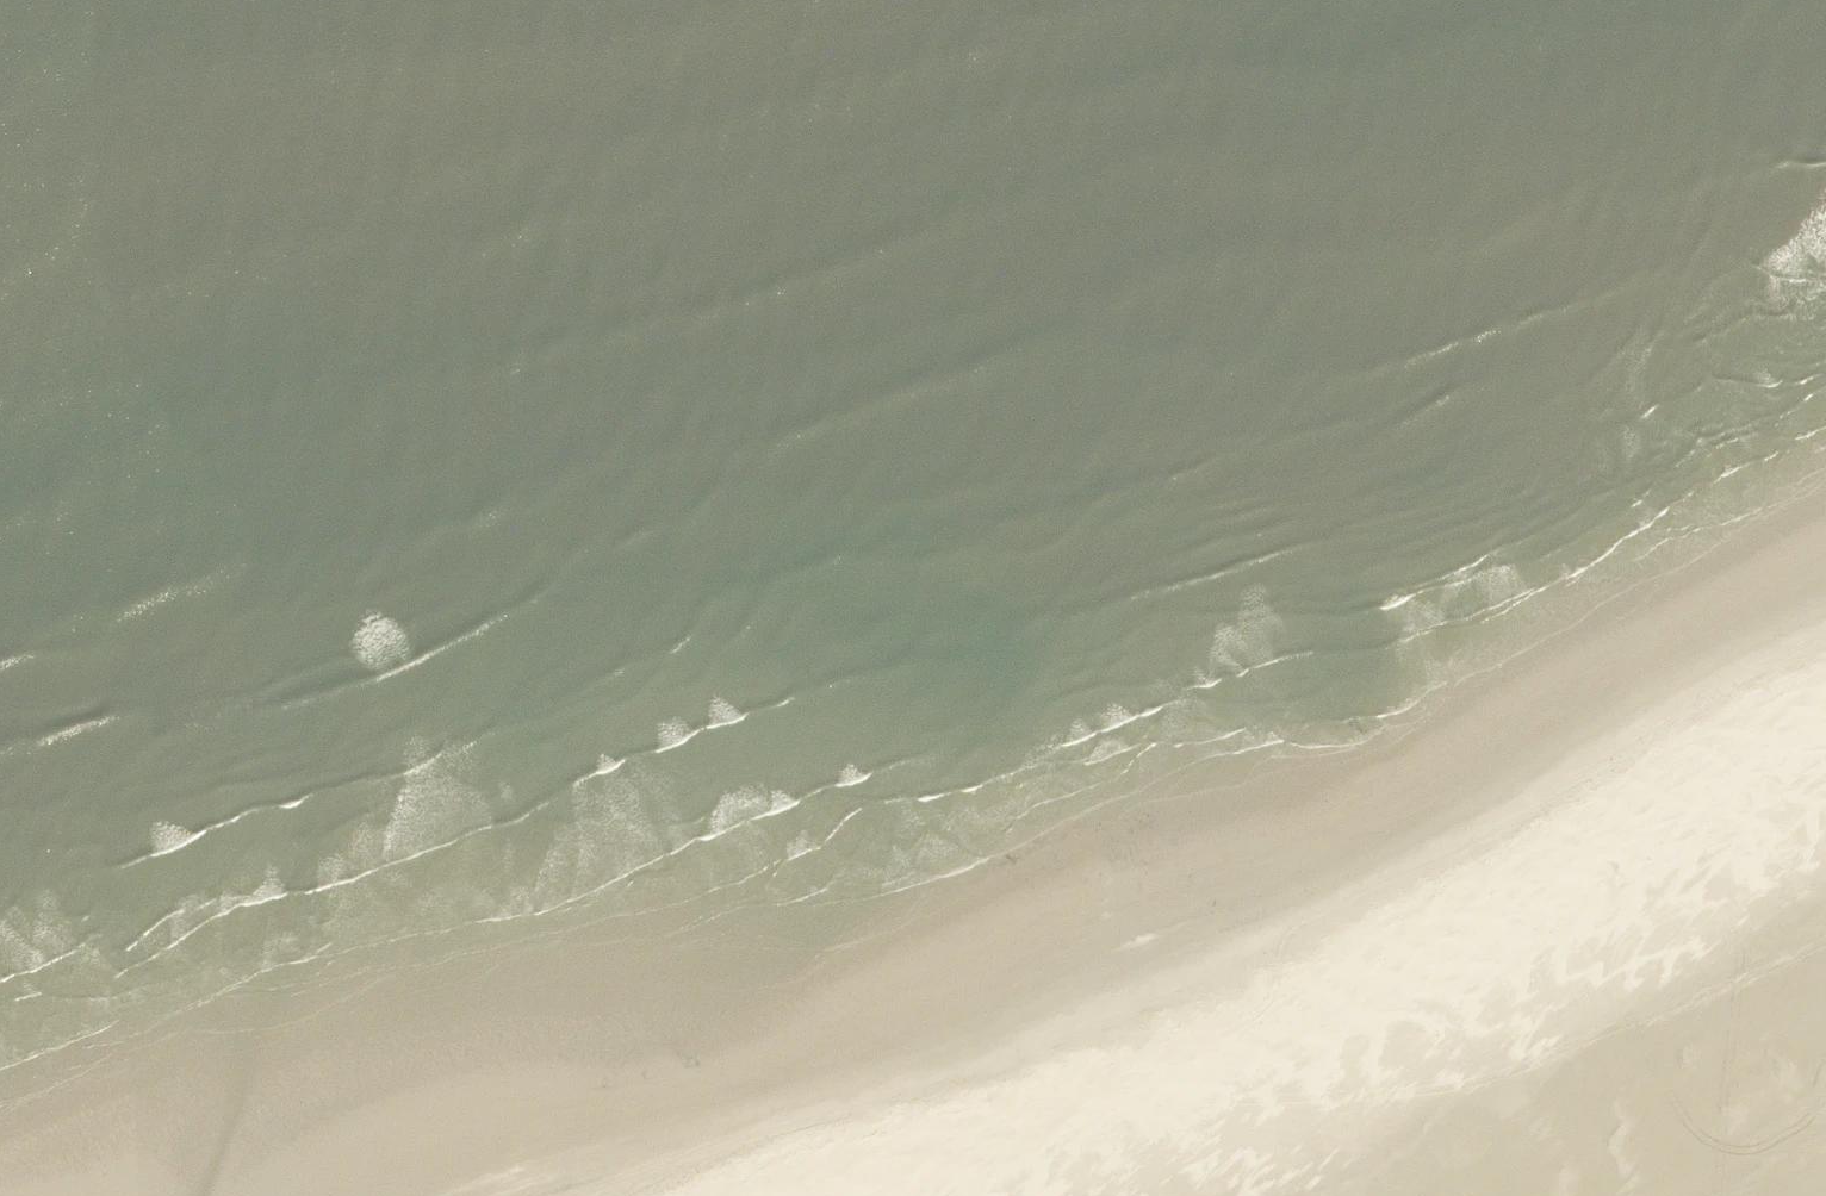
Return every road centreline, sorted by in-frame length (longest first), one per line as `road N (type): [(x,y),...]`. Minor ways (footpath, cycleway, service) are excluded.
road 1 (track): [(1335,1195),(1825,901)]

